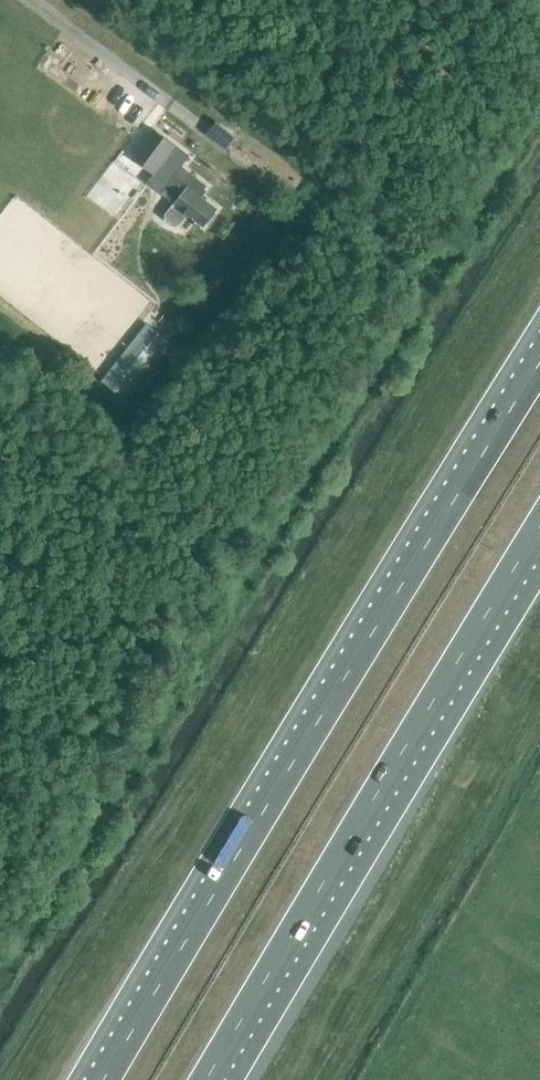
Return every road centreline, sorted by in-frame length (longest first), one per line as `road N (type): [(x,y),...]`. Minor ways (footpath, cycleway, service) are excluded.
road 1 (motorway): [(539,365),(103,1079)]
road 2 (motorway): [(206,1079),(539,529)]

